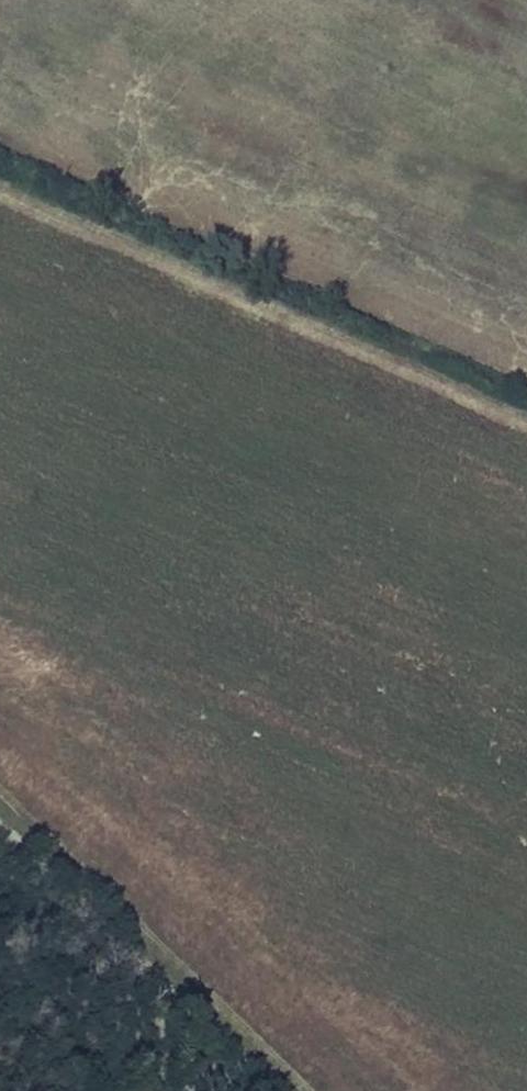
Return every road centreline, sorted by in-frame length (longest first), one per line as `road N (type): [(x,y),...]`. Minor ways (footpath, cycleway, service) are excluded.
road 1 (track): [(320,1090),(0,784)]

